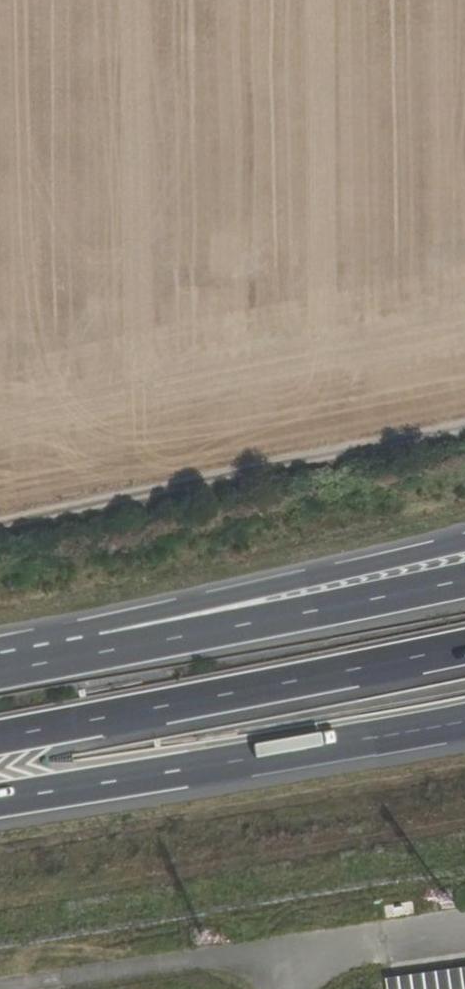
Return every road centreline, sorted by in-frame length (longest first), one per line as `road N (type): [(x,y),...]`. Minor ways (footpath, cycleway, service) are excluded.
road 1 (track): [(464,428),(0,532)]
road 2 (trunk): [(0,740),(464,646)]
road 3 (trunk): [(0,798),(464,716)]
road 4 (trunk): [(464,540),(141,617),(94,644)]
road 5 (trunk): [(464,577),(215,631),(94,644)]

